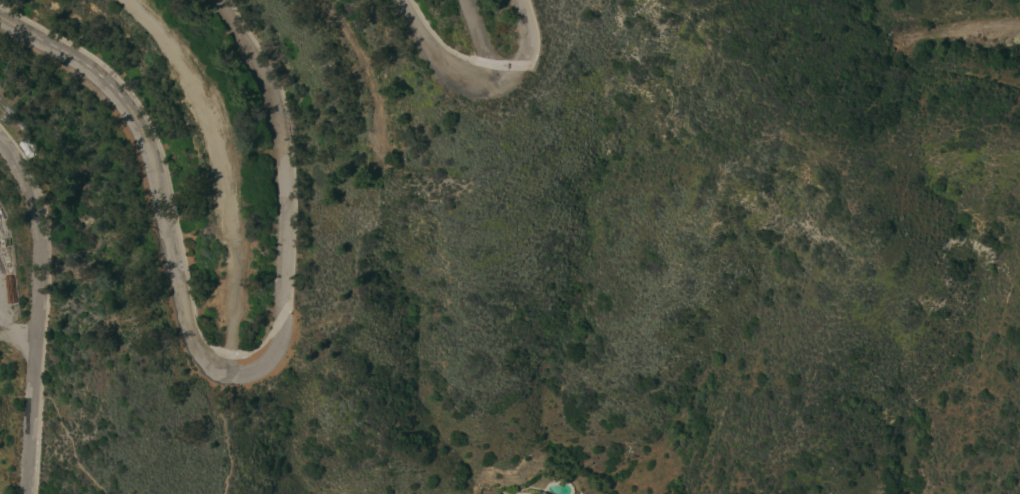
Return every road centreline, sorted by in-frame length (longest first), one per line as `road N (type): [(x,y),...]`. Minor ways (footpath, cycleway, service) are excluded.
road 1 (track): [(230,374),(231,265),(213,131),(171,54),(125,0)]
road 2 (track): [(902,42),(957,25),(1019,30)]

